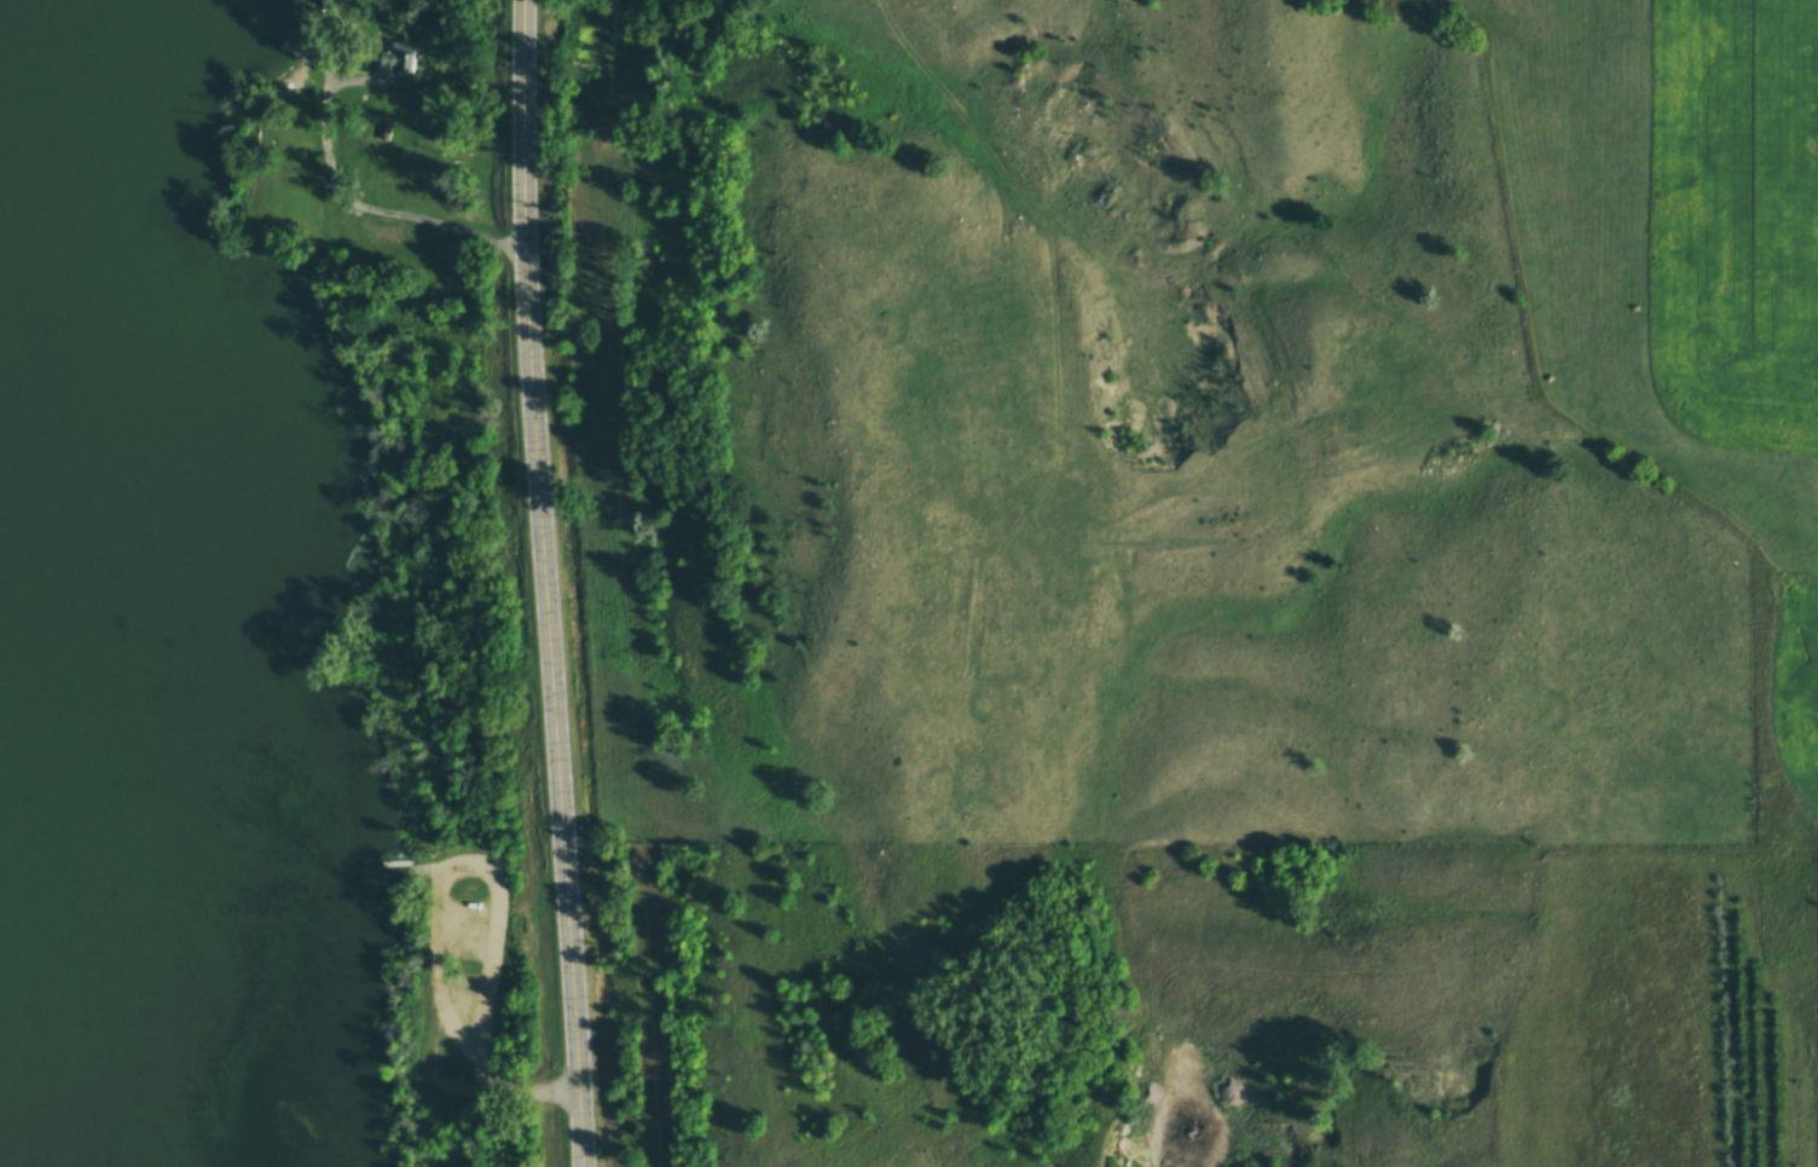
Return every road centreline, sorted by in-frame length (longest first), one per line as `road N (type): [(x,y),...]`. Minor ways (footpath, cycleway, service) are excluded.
road 1 (secondary): [(583,1166),(540,643),(522,0)]

